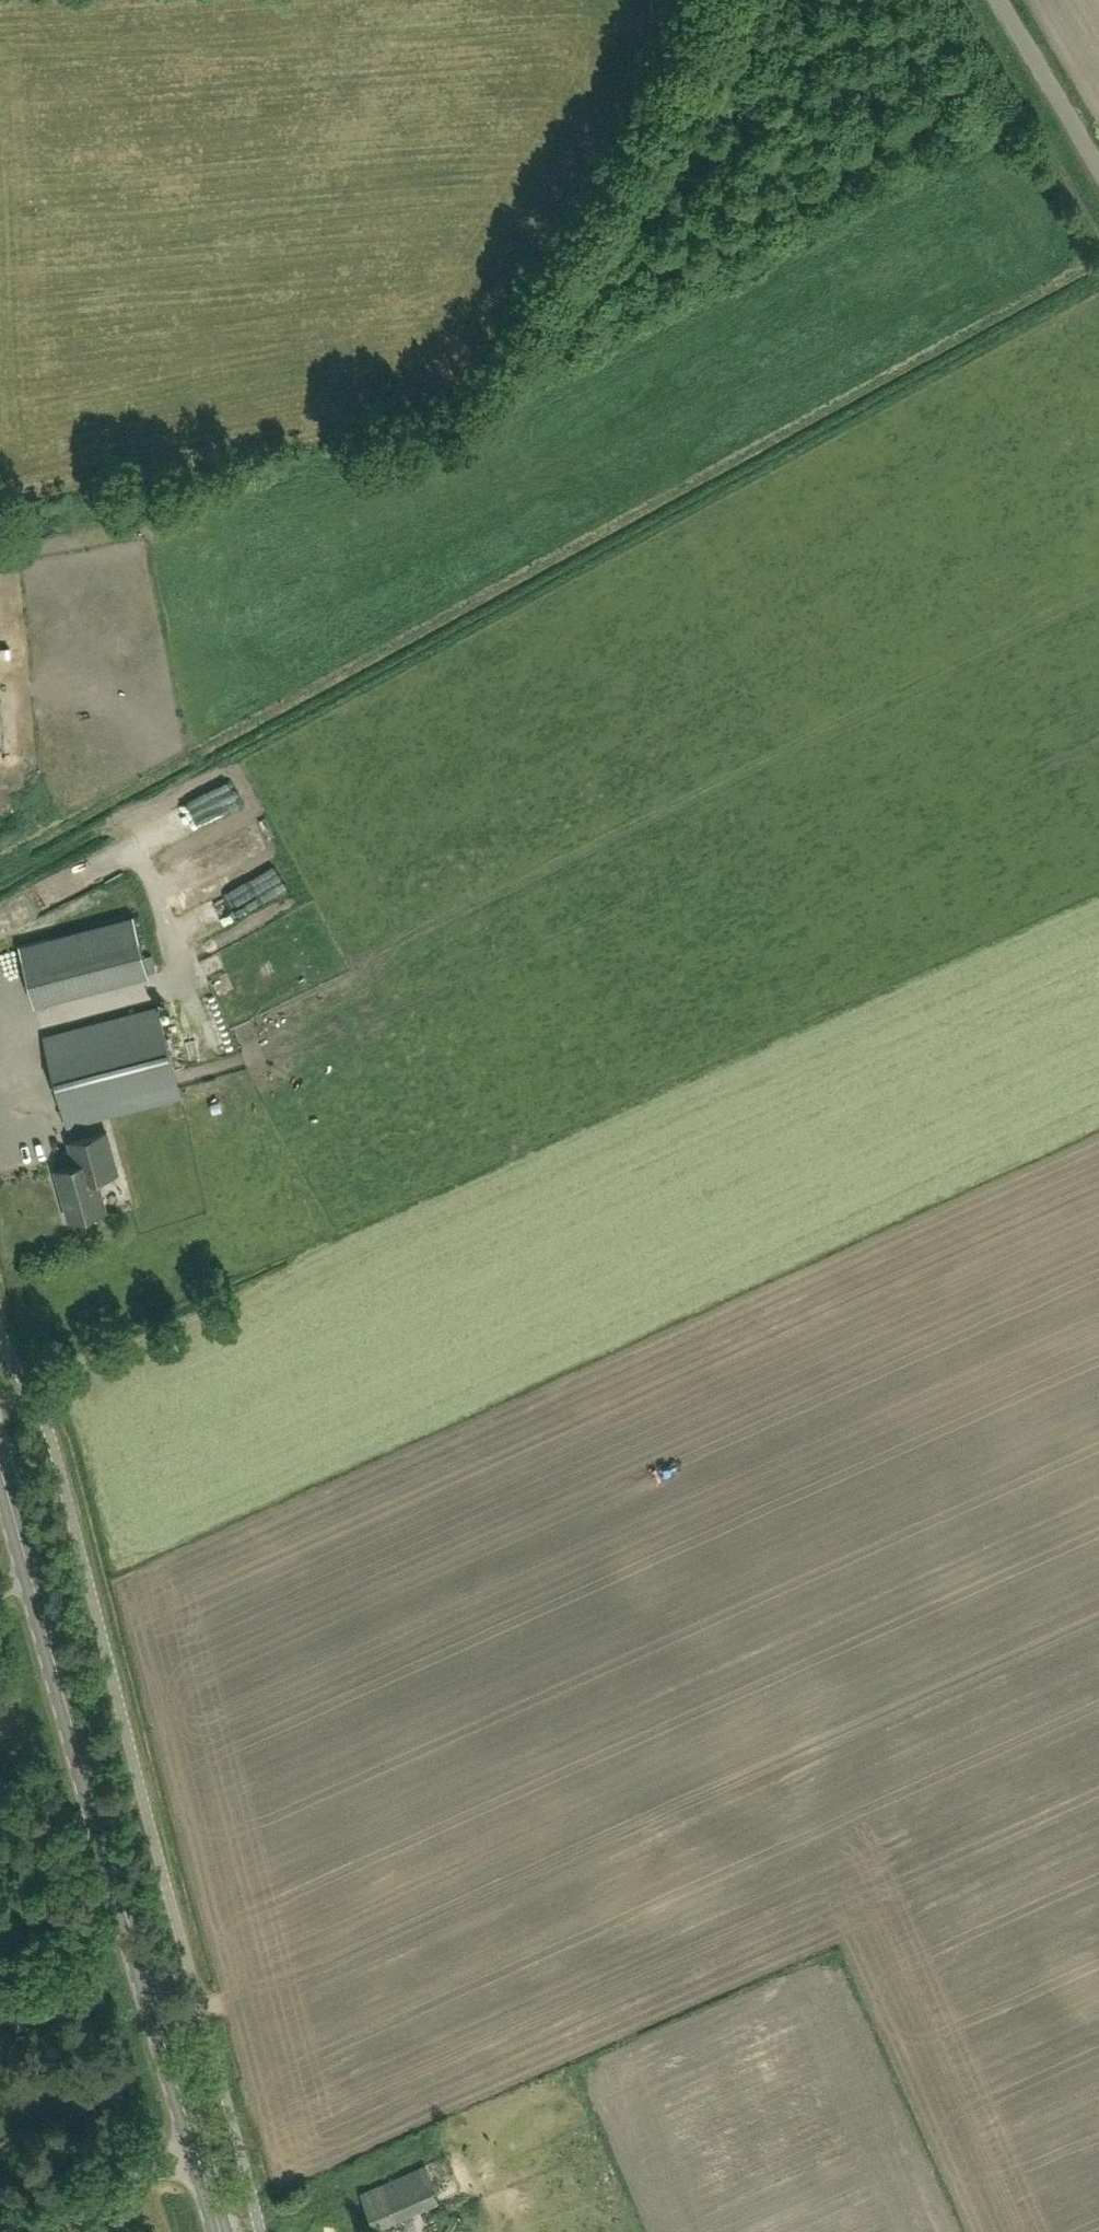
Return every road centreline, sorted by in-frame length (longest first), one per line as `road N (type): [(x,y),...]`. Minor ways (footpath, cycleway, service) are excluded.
road 1 (track): [(1098,283),(0,887)]
road 2 (secondary): [(220,2231),(0,1460)]
road 3 (unclassified): [(1098,173),(998,0)]

